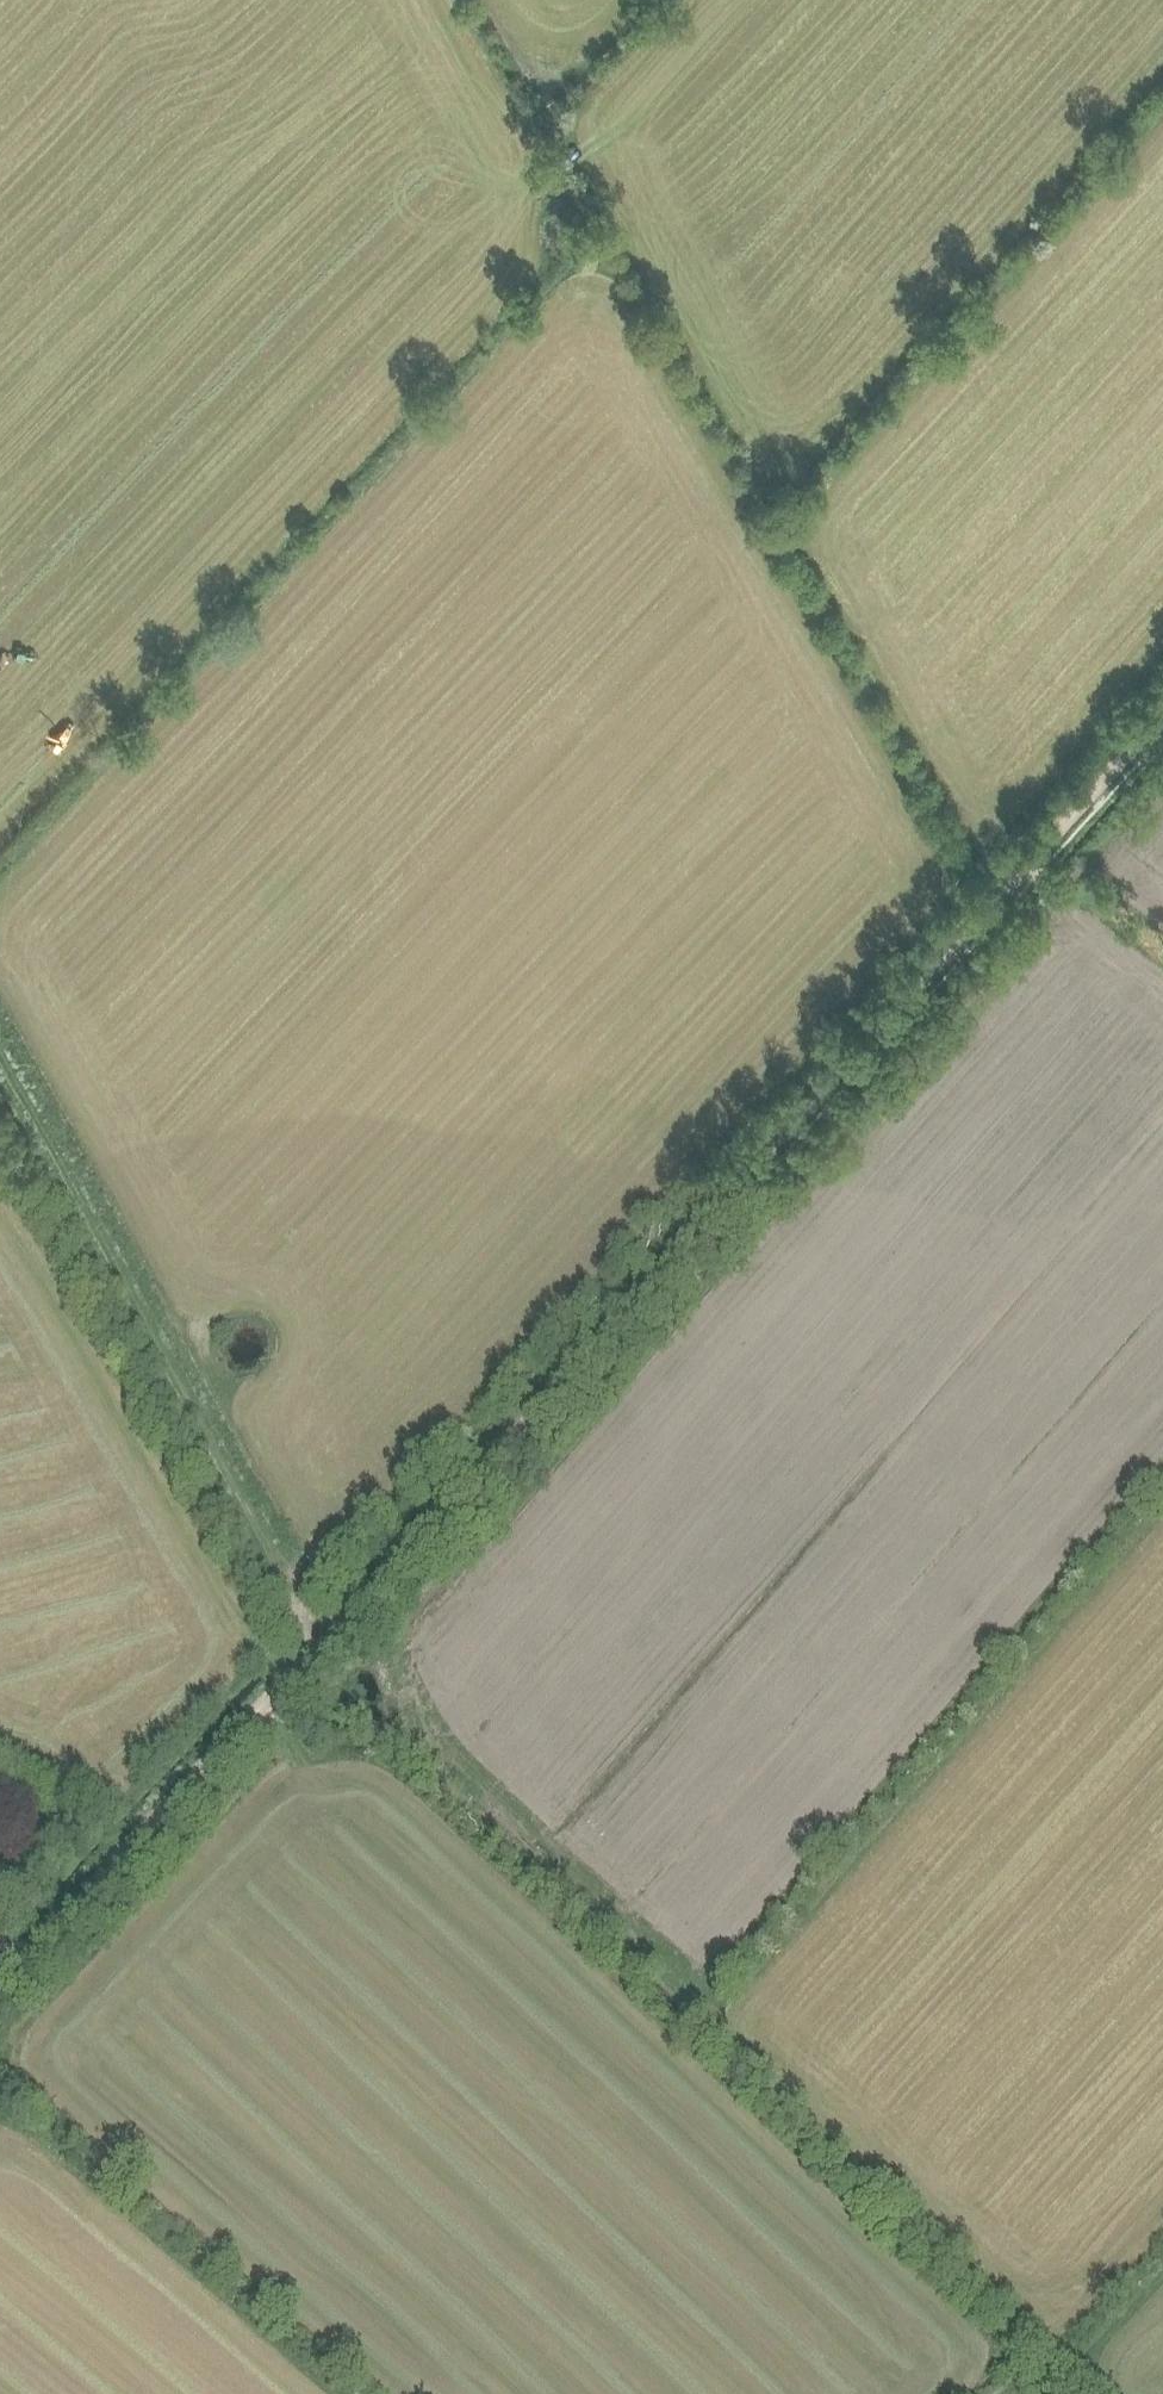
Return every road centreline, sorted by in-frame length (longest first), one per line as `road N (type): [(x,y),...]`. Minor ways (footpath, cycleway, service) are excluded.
road 1 (track): [(0,1967),(1162,701)]

